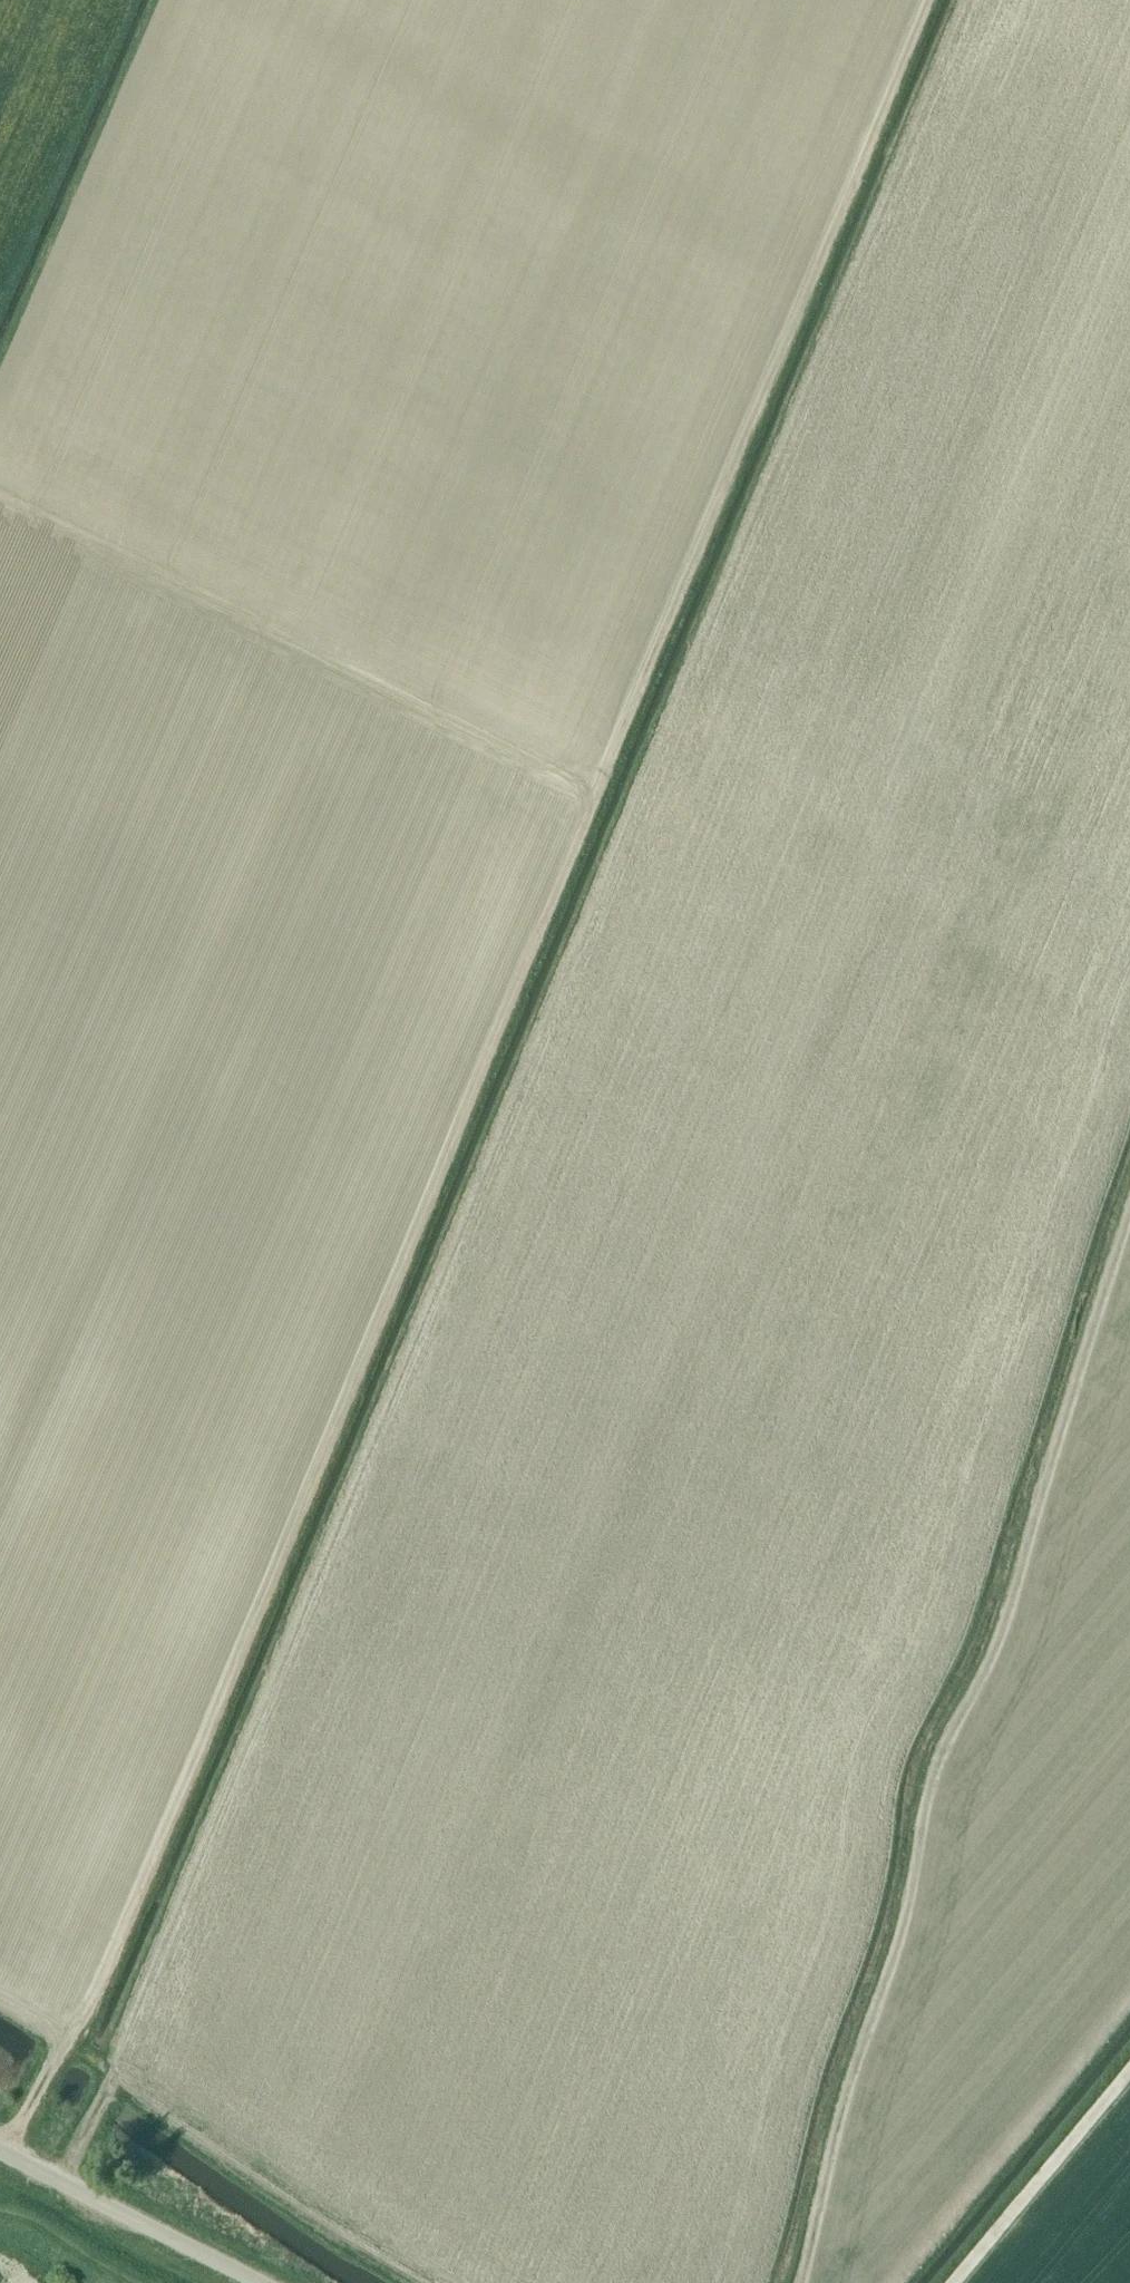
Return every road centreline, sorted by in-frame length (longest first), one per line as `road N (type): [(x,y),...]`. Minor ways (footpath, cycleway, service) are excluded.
road 1 (unclassified): [(254,2282),(0,2149)]
road 2 (track): [(954,2282),(1129,2072)]

